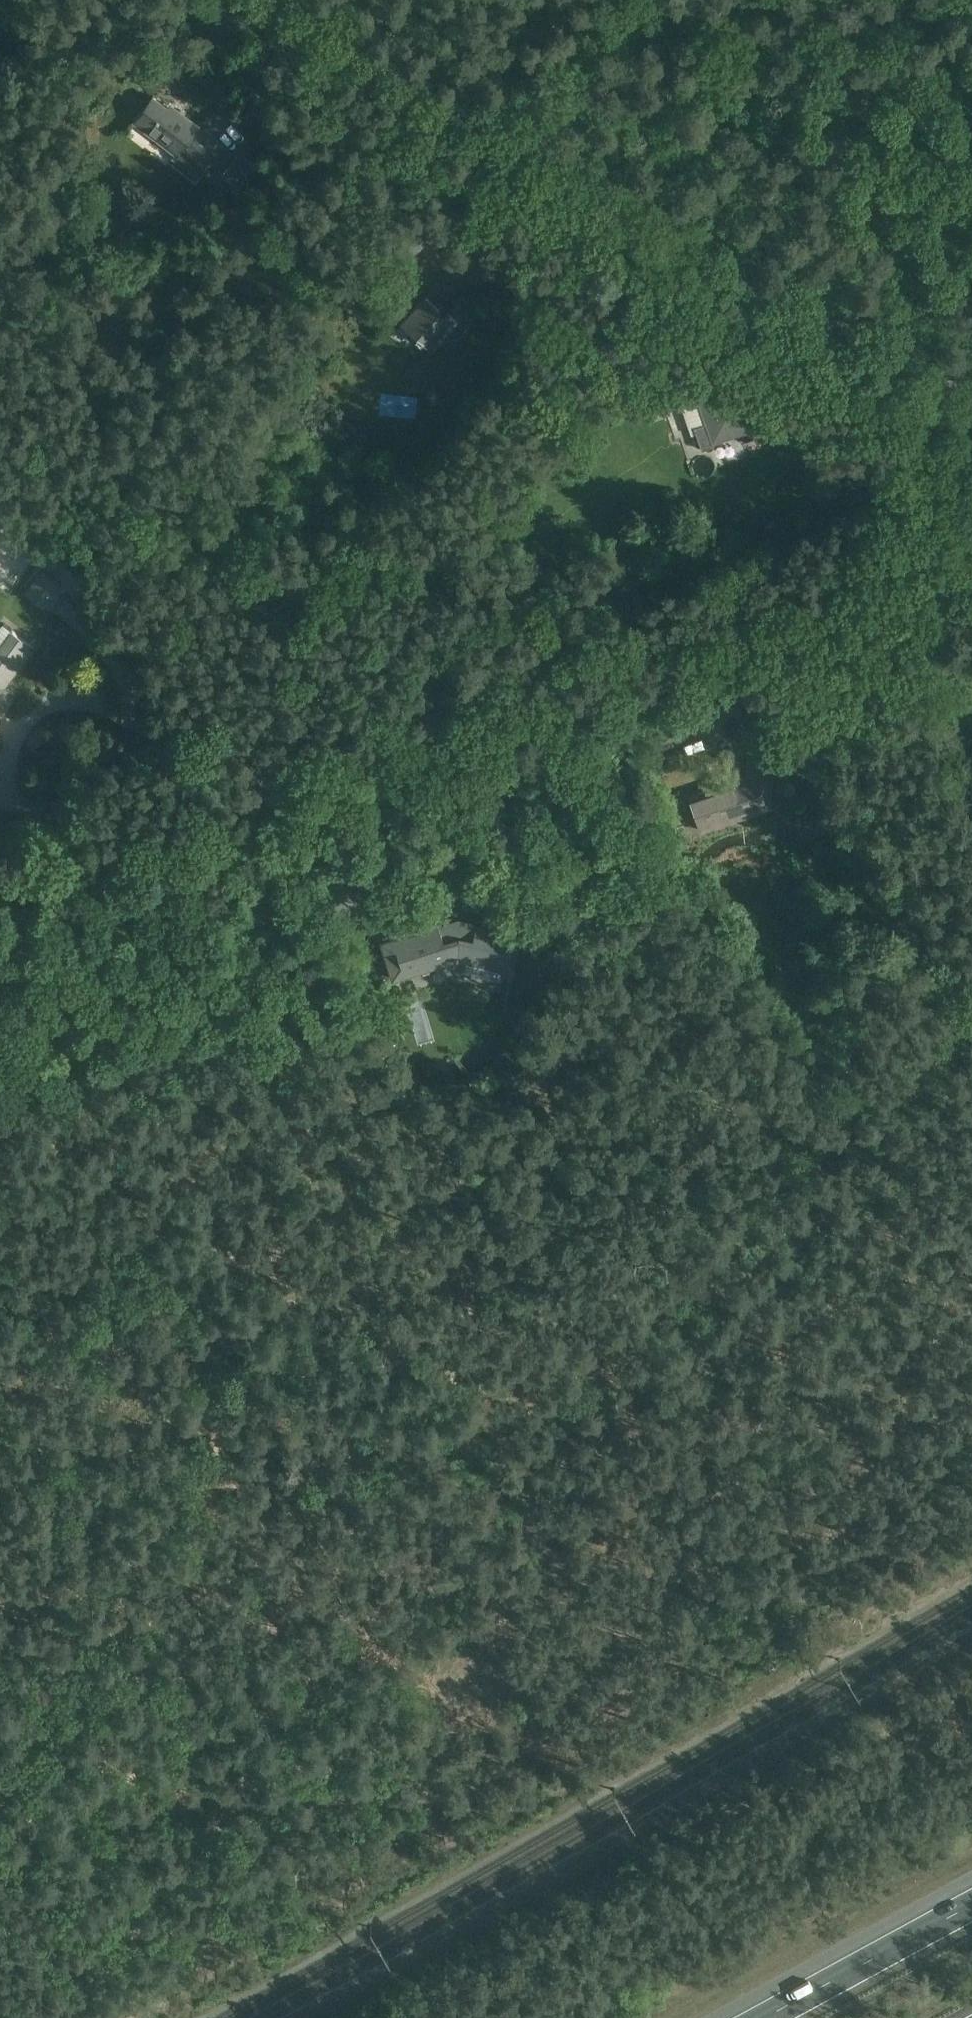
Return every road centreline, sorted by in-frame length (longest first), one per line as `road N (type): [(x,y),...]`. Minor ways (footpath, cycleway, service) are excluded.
road 1 (unclassified): [(0,890),(853,599),(971,549)]
road 2 (unclassified): [(971,400),(447,125),(272,0)]
road 3 (motorway): [(971,1903),(760,2017)]
road 4 (track): [(491,150),(582,0)]

